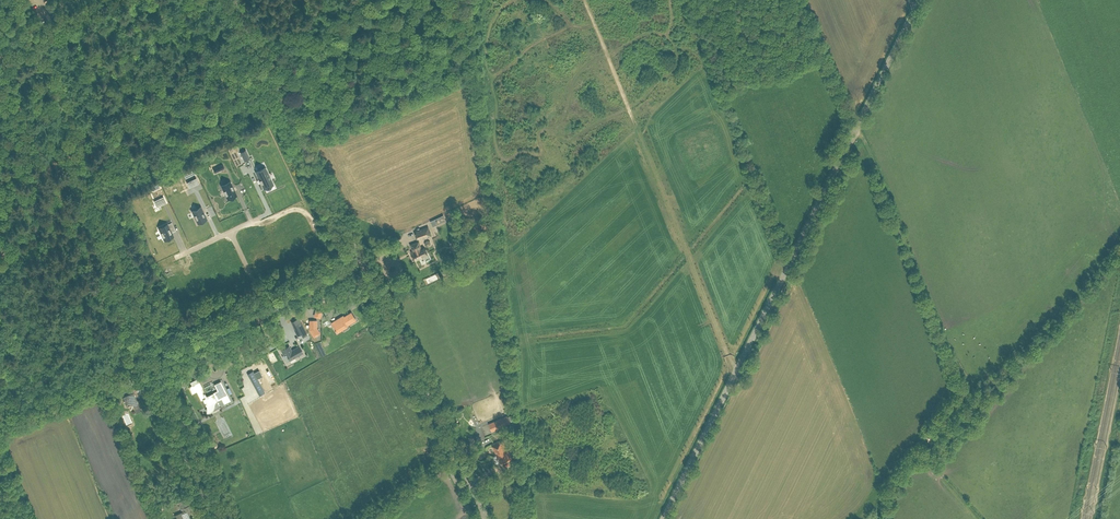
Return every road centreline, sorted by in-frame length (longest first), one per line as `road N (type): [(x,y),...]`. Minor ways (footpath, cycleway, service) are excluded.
road 1 (tertiary): [(663,518),(920,0)]
road 2 (secondary): [(486,518),(234,0)]
road 3 (track): [(979,518),(929,457),(967,387),(855,131)]
road 4 (track): [(584,0),(736,372)]
road 5 (track): [(245,61),(83,150)]
road 6 (unclassified): [(212,518),(148,374)]
road 7 (unclassified): [(0,57),(109,0)]

